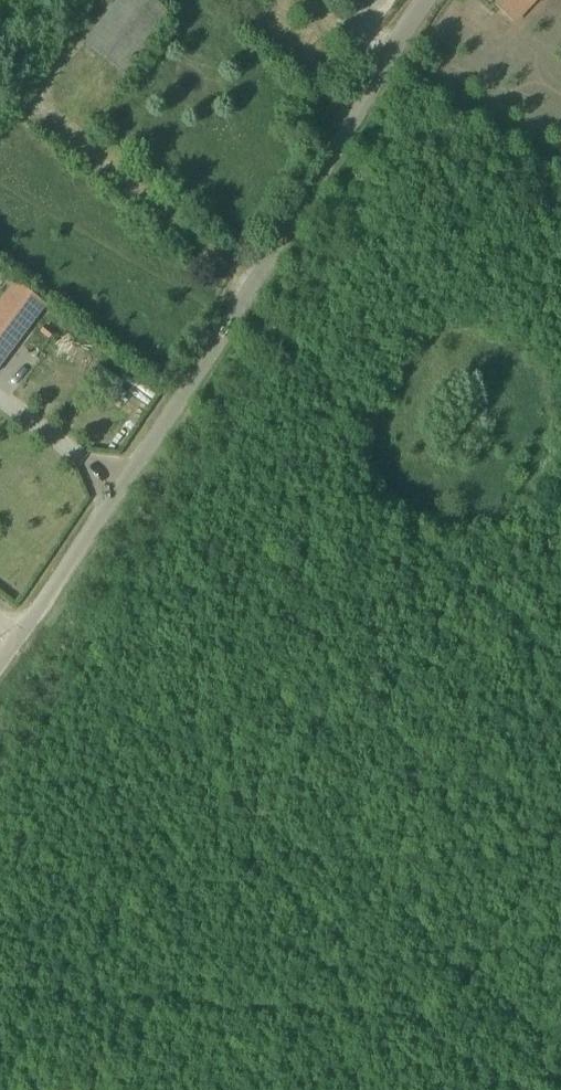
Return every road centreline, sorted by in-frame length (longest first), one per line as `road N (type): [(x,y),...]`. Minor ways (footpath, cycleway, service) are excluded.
road 1 (unclassified): [(0,658),(144,454),(426,0)]

